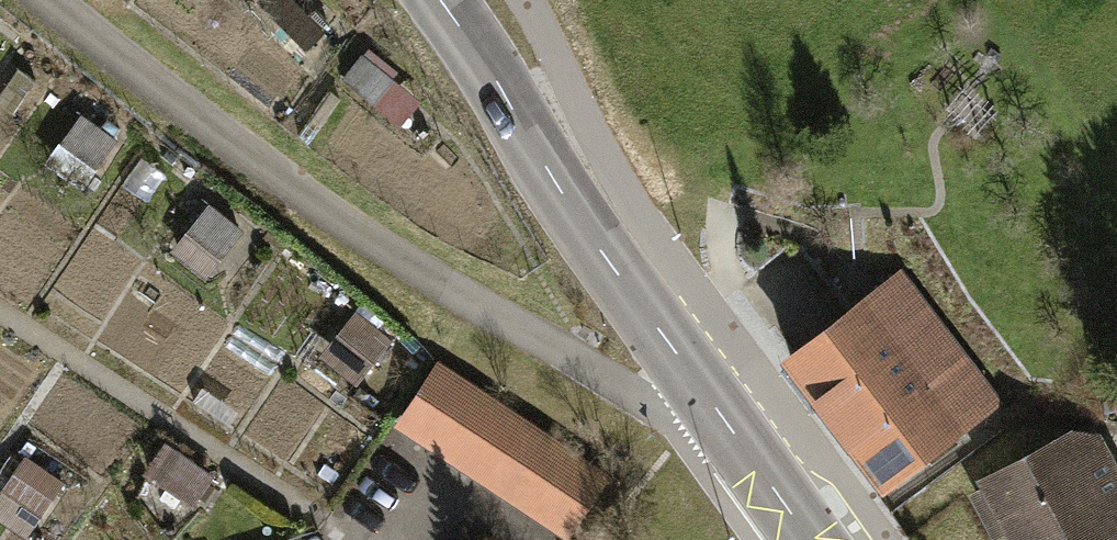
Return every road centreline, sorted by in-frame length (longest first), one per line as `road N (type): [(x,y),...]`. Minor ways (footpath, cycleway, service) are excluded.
road 1 (residential): [(45,0),(327,215),(649,401),(721,411)]
road 2 (tertiary): [(721,411),(435,0)]
road 3 (track): [(0,314),(322,521),(338,539)]
road 4 (tertiary): [(811,539),(721,411)]

